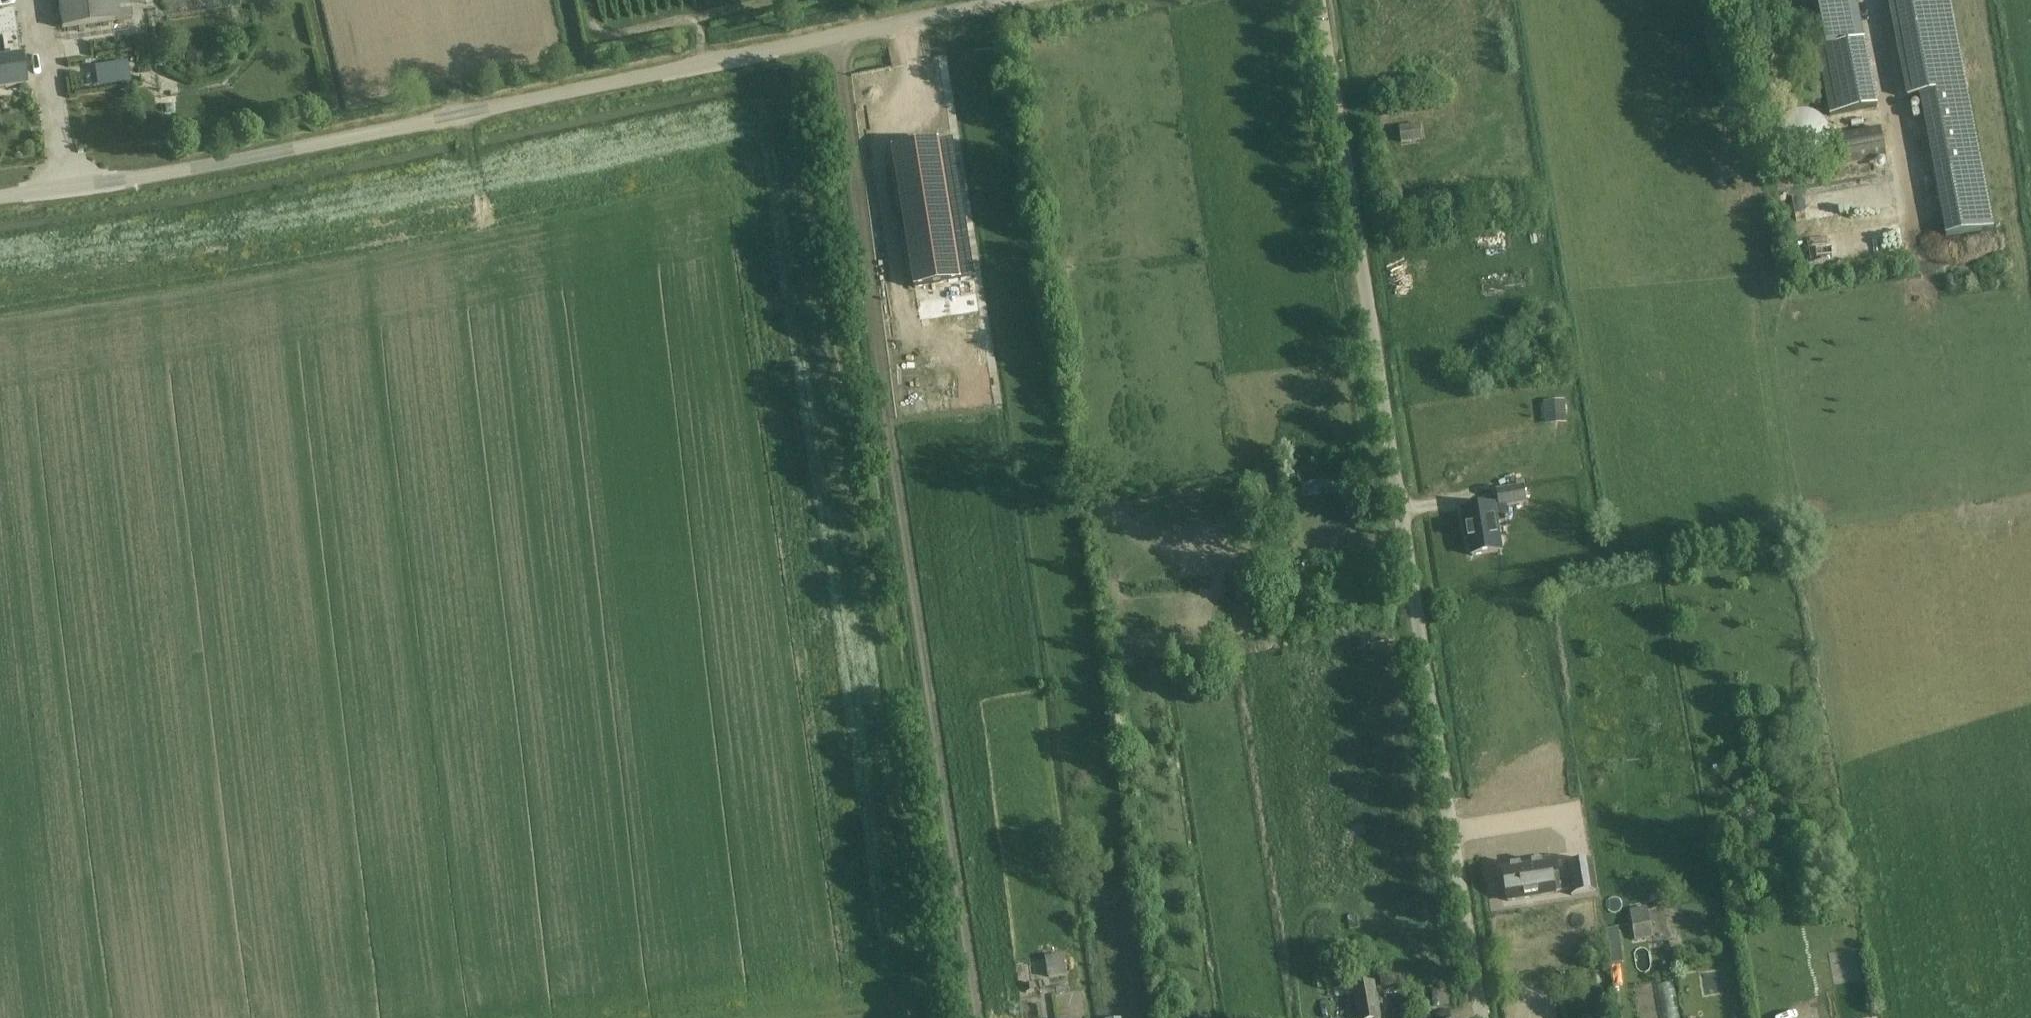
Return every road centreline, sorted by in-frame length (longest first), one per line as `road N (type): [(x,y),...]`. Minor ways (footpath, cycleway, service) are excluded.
road 1 (unclassified): [(1482,1017),(1317,0)]
road 2 (unclassified): [(0,184),(244,155),(1013,0)]
road 3 (track): [(977,1017),(836,37)]

